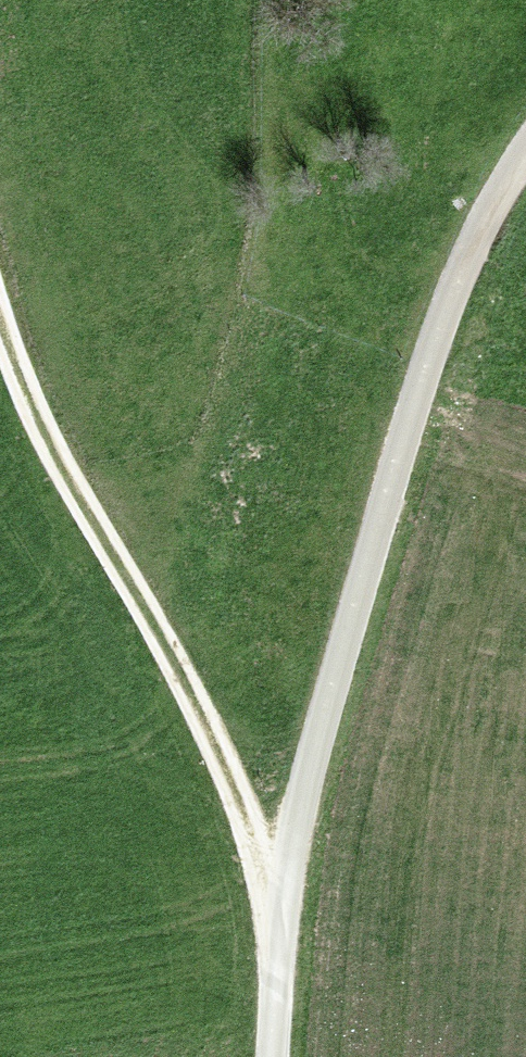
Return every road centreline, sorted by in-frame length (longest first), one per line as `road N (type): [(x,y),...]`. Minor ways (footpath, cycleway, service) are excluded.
road 1 (track): [(276,1056),(282,886),(324,720),(451,289),(525,142)]
road 2 (track): [(0,309),(55,446),(194,692),(282,886)]

